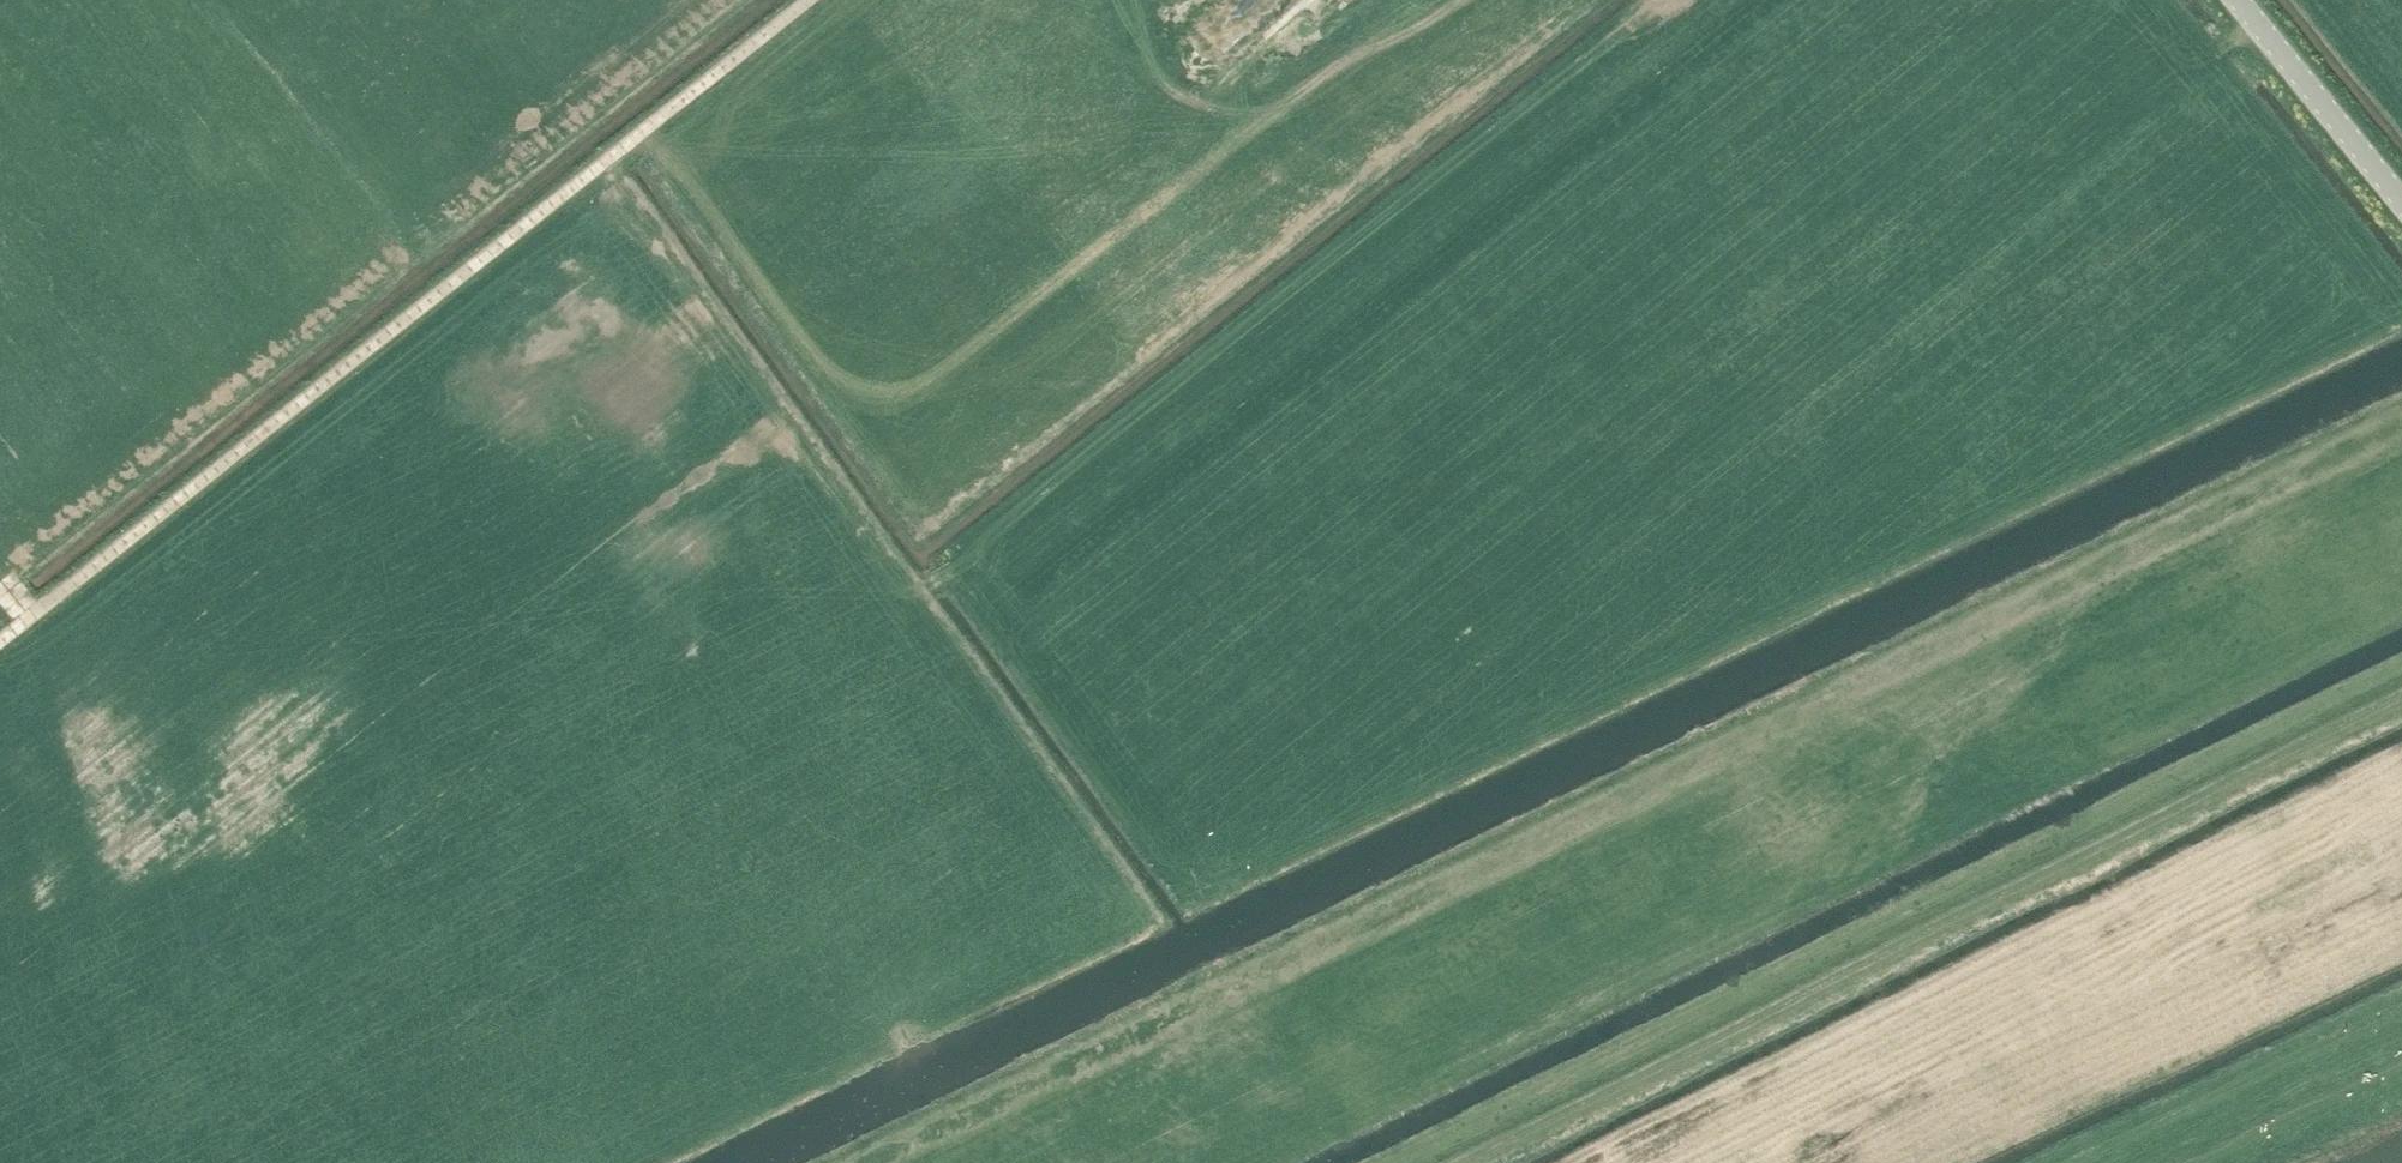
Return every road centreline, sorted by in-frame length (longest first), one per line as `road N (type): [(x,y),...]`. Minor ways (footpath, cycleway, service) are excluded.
road 1 (track): [(0,645),(814,0)]
road 2 (unclassified): [(2401,200),(2243,0)]

